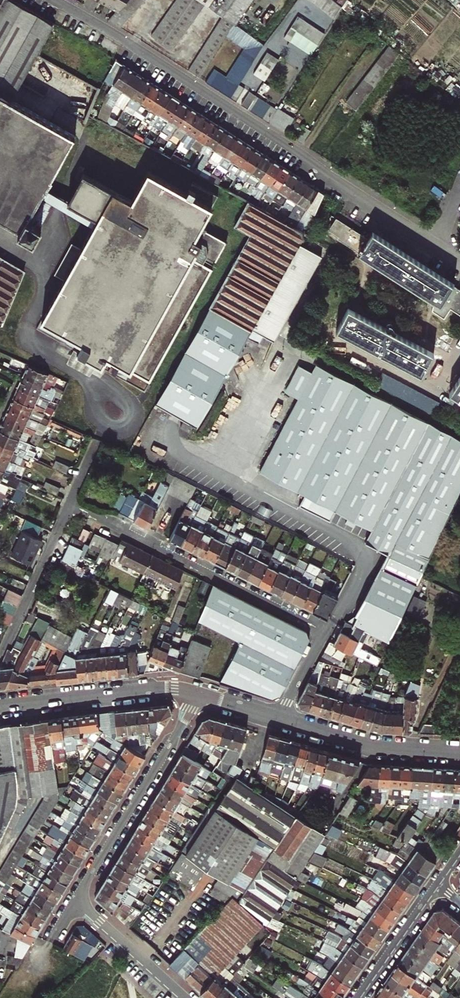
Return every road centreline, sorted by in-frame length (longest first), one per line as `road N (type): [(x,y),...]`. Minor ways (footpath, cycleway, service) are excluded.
road 1 (residential): [(56,0),(459,261)]
road 2 (residential): [(279,718),(319,643),(317,630),(70,504)]
road 3 (residential): [(76,901),(202,694)]
road 4 (residential): [(0,707),(168,689),(202,694)]
road 5 (residential): [(279,718),(366,745),(459,751)]
road 6 (residential): [(70,504),(0,657)]
road 7 (residential): [(186,997),(76,901)]
road 8 (residential): [(437,884),(358,997)]

